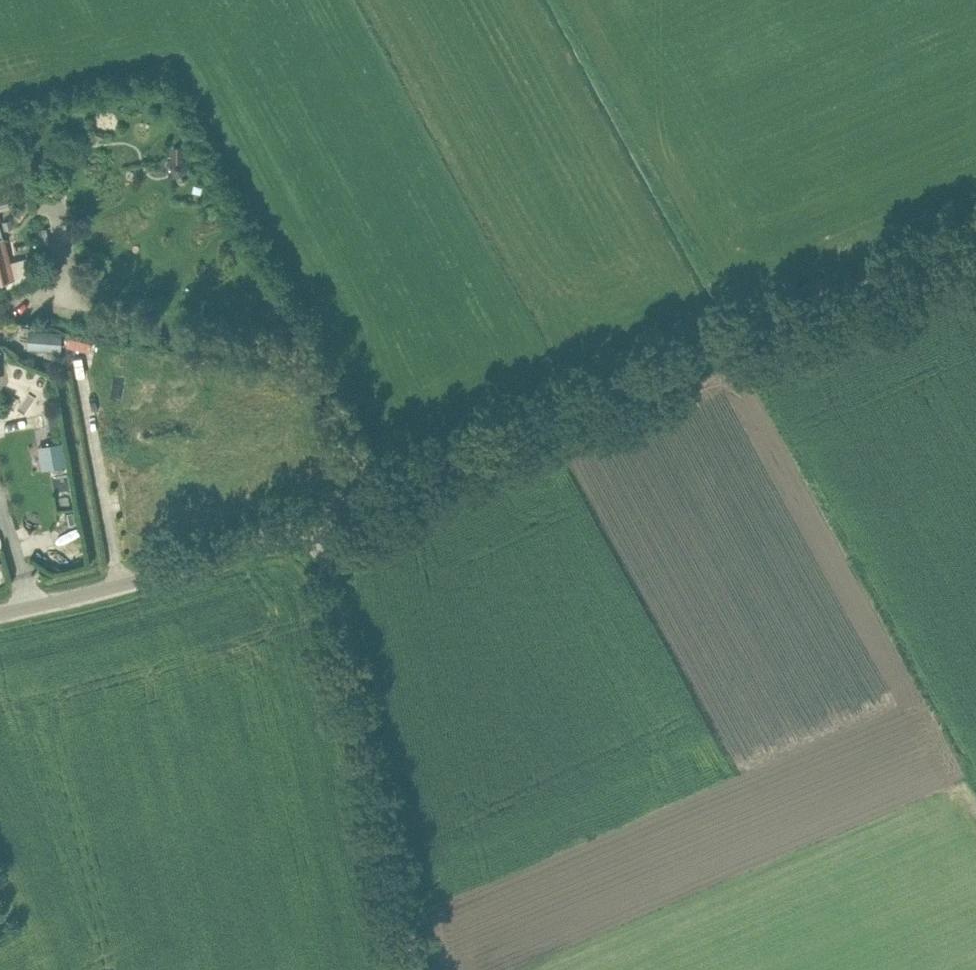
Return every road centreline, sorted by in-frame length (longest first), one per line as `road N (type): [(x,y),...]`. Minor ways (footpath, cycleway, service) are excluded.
road 1 (unclassified): [(405,486),(975,239)]
road 2 (unclassified): [(446,969),(349,504)]
road 3 (unclassified): [(405,486),(349,371),(330,353),(302,339),(100,304)]
road 4 (unclassified): [(0,616),(180,571),(349,504)]

